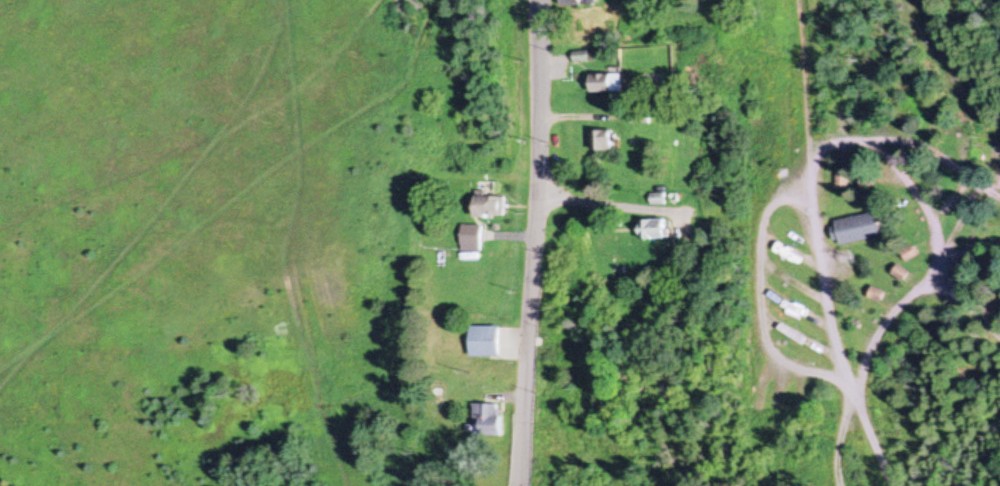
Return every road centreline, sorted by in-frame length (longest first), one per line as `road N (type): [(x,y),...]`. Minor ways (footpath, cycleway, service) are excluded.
road 1 (tertiary): [(524,485),(536,0)]

